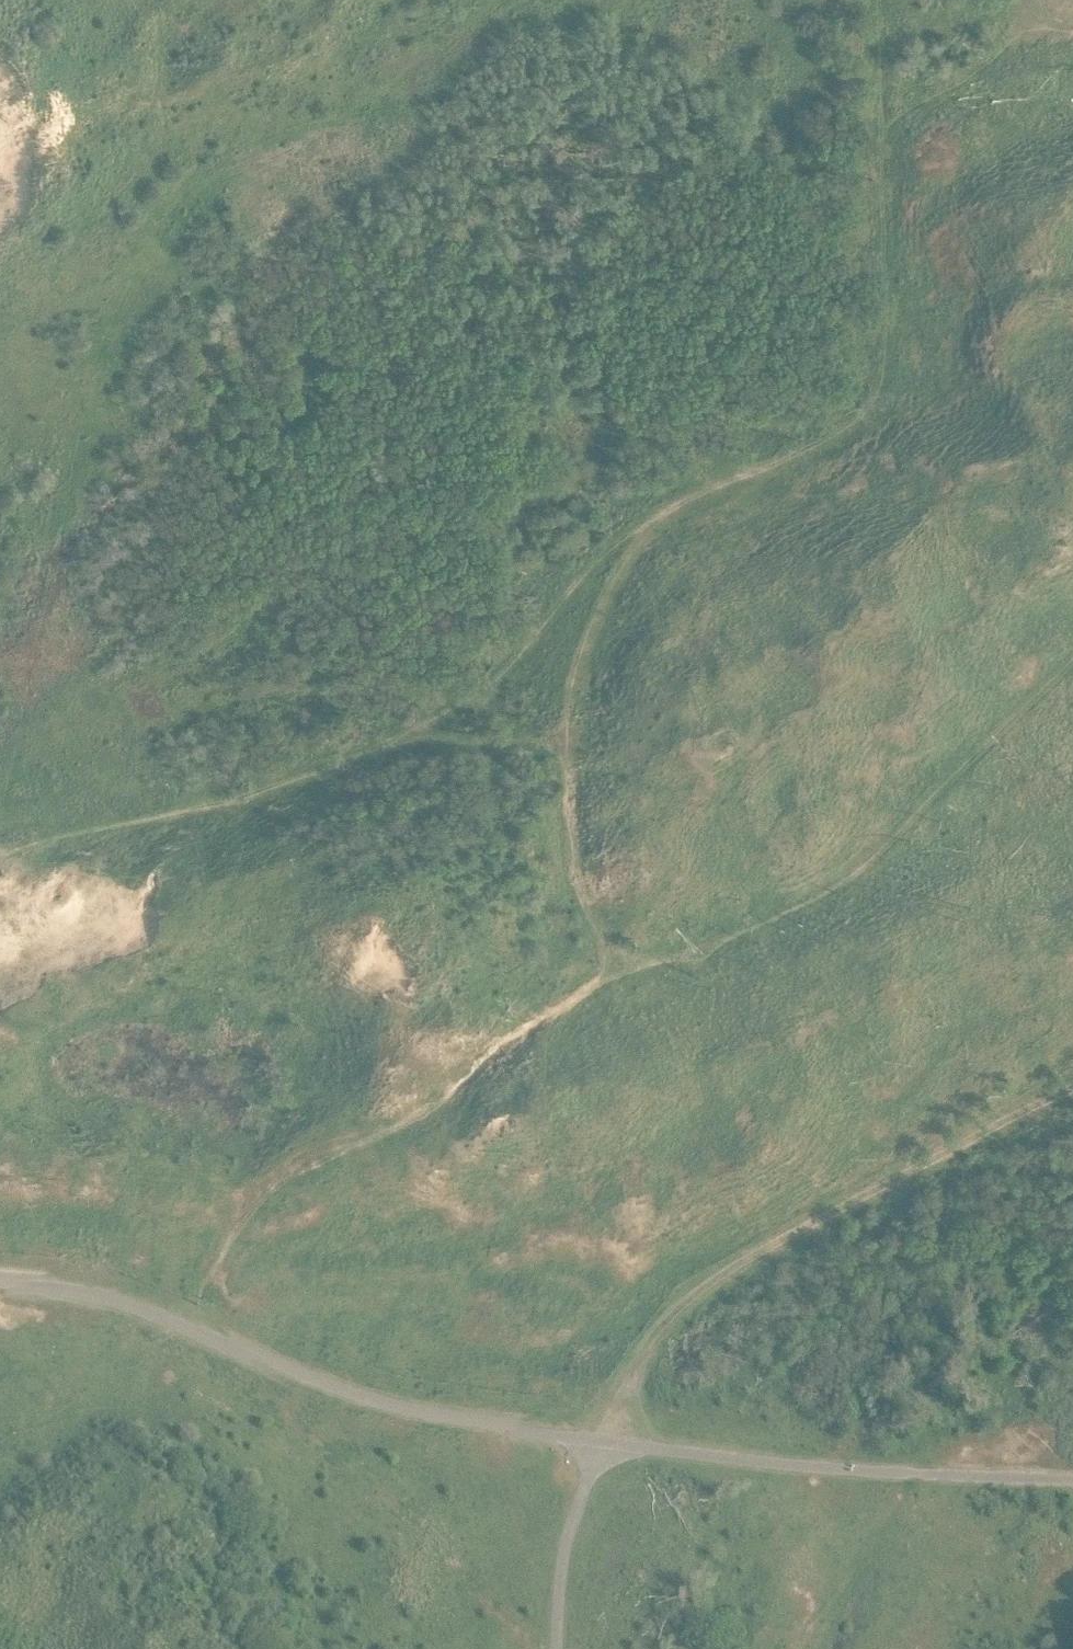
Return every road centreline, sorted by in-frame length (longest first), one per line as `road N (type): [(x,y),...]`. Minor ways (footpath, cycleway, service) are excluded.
road 1 (unclassified): [(594,1439),(409,1414),(327,1389),(107,1284),(0,1276)]
road 2 (unclassified): [(594,1439),(854,1468),(1072,1478)]

